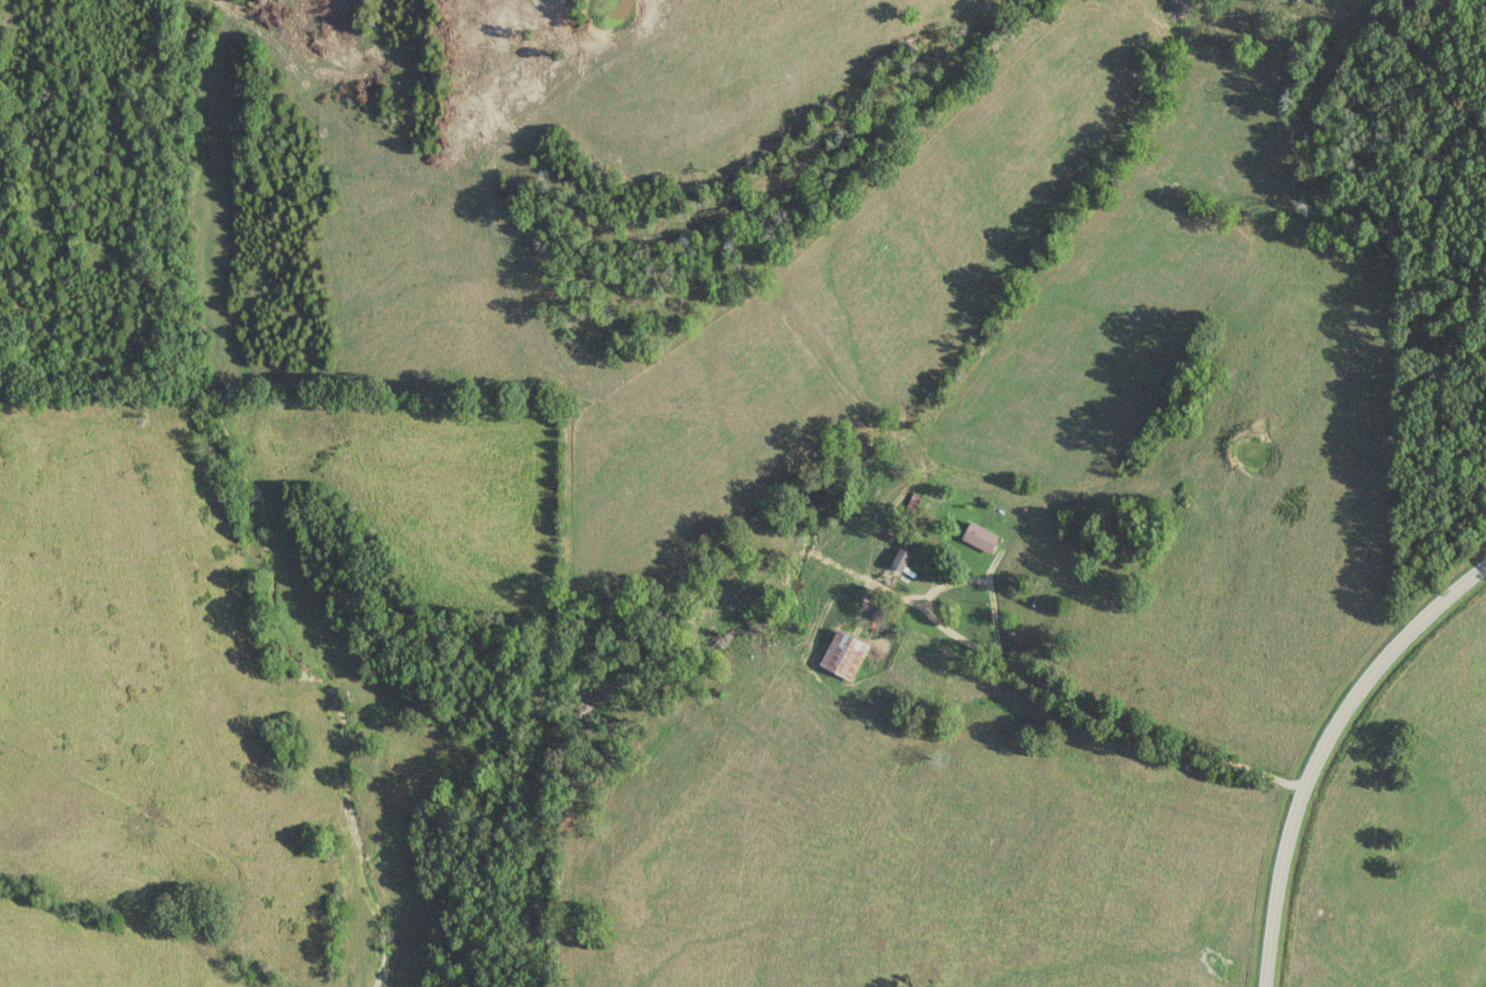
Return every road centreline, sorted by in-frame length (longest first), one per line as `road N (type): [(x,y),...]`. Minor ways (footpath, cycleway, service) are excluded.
road 1 (secondary): [(1269,986),(1280,877),(1302,792),(1375,680),(1485,573)]

